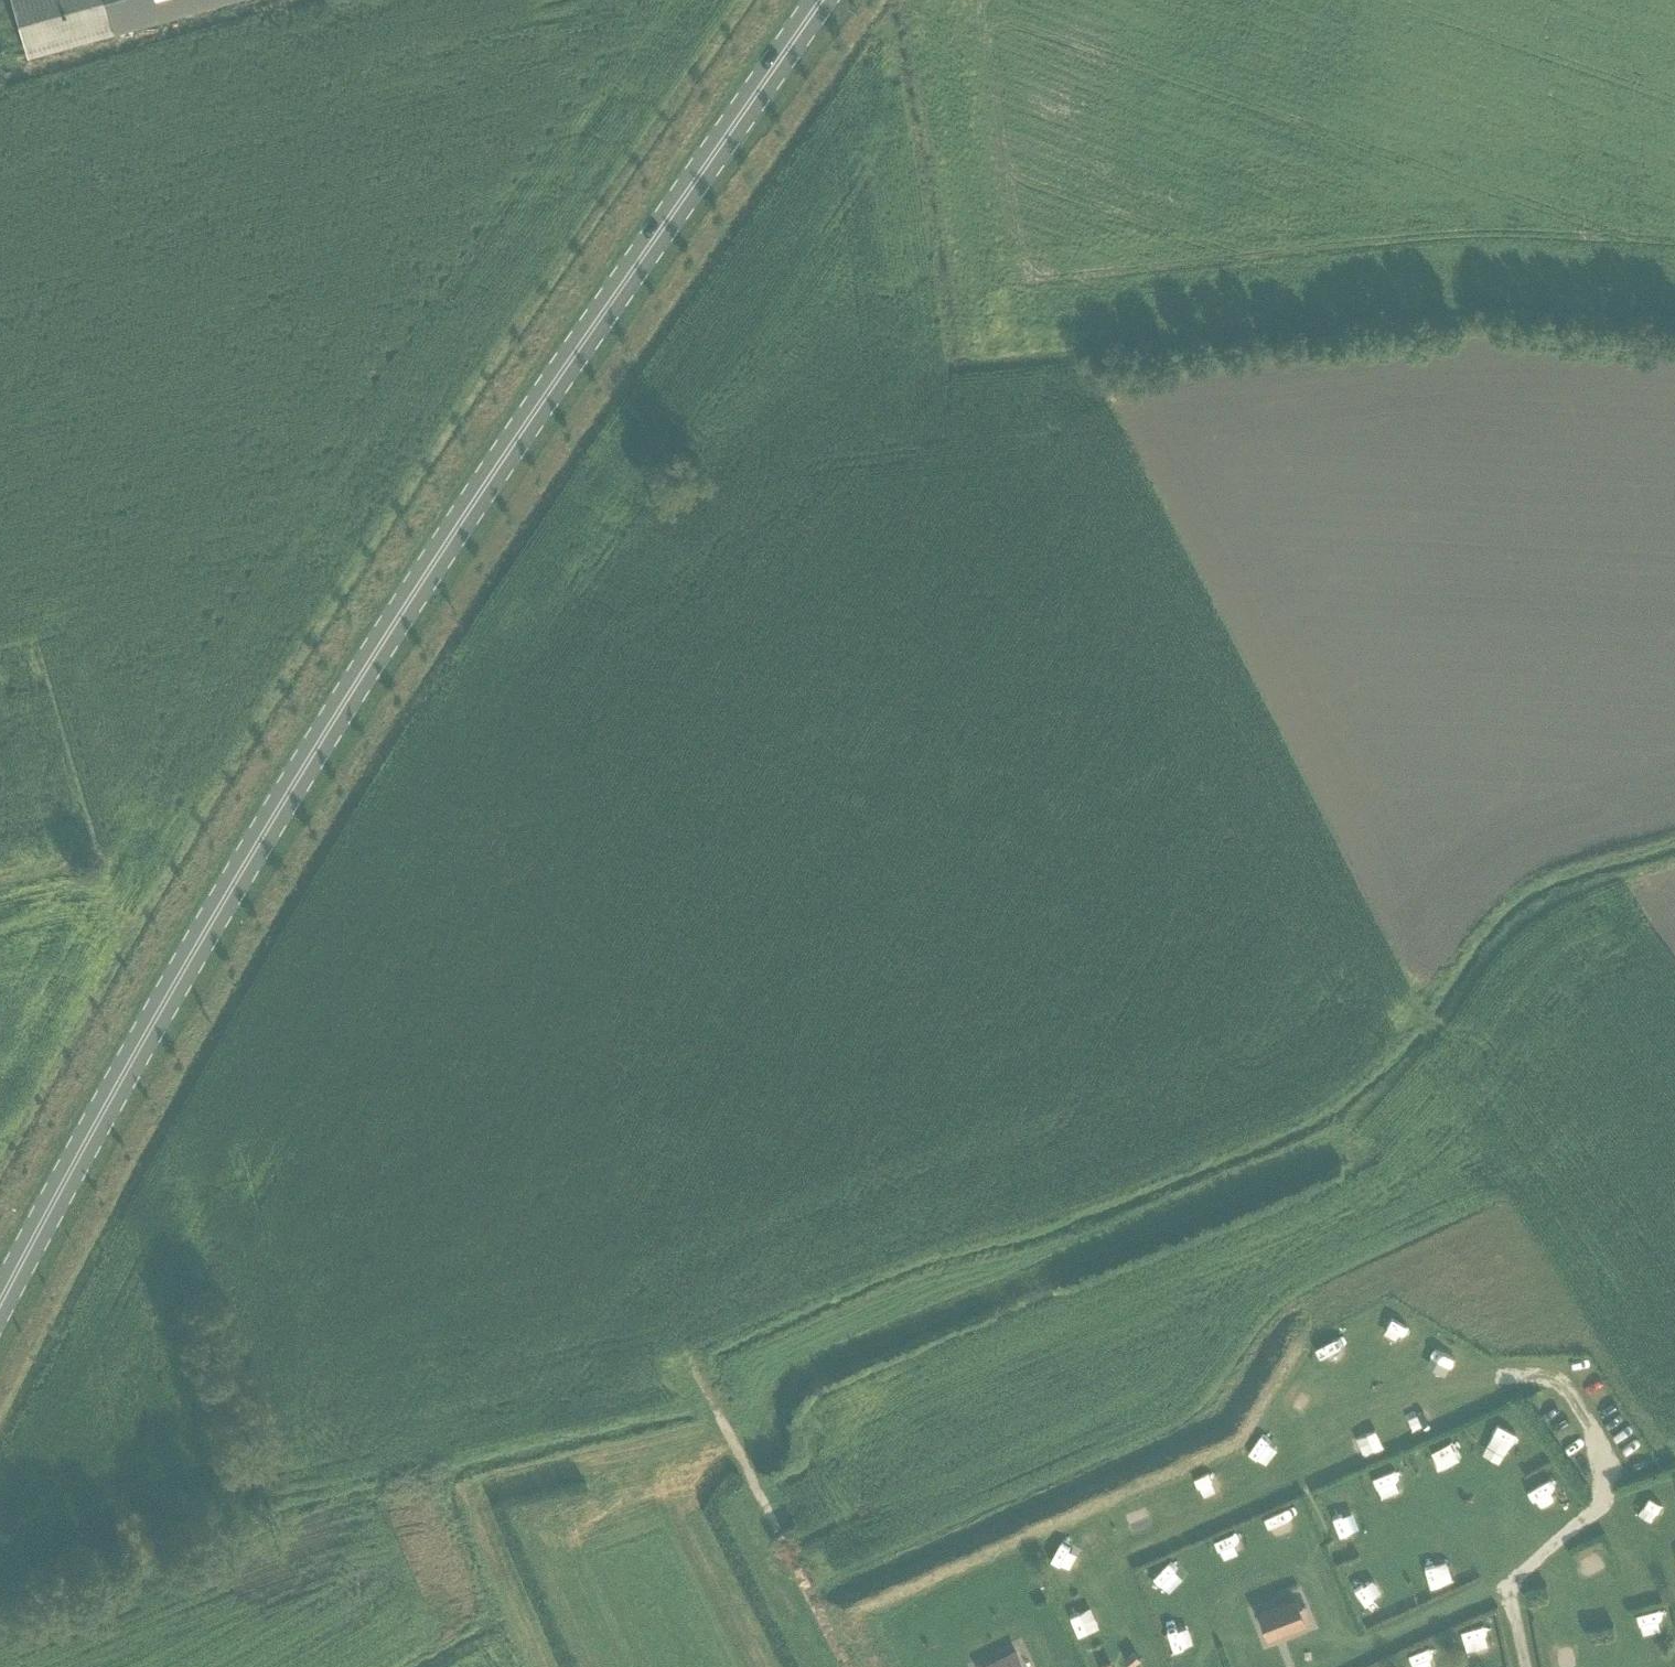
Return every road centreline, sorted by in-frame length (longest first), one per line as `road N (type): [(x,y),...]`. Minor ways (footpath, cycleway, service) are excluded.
road 1 (primary): [(0,1301),(147,1032),(341,706),(821,0)]

